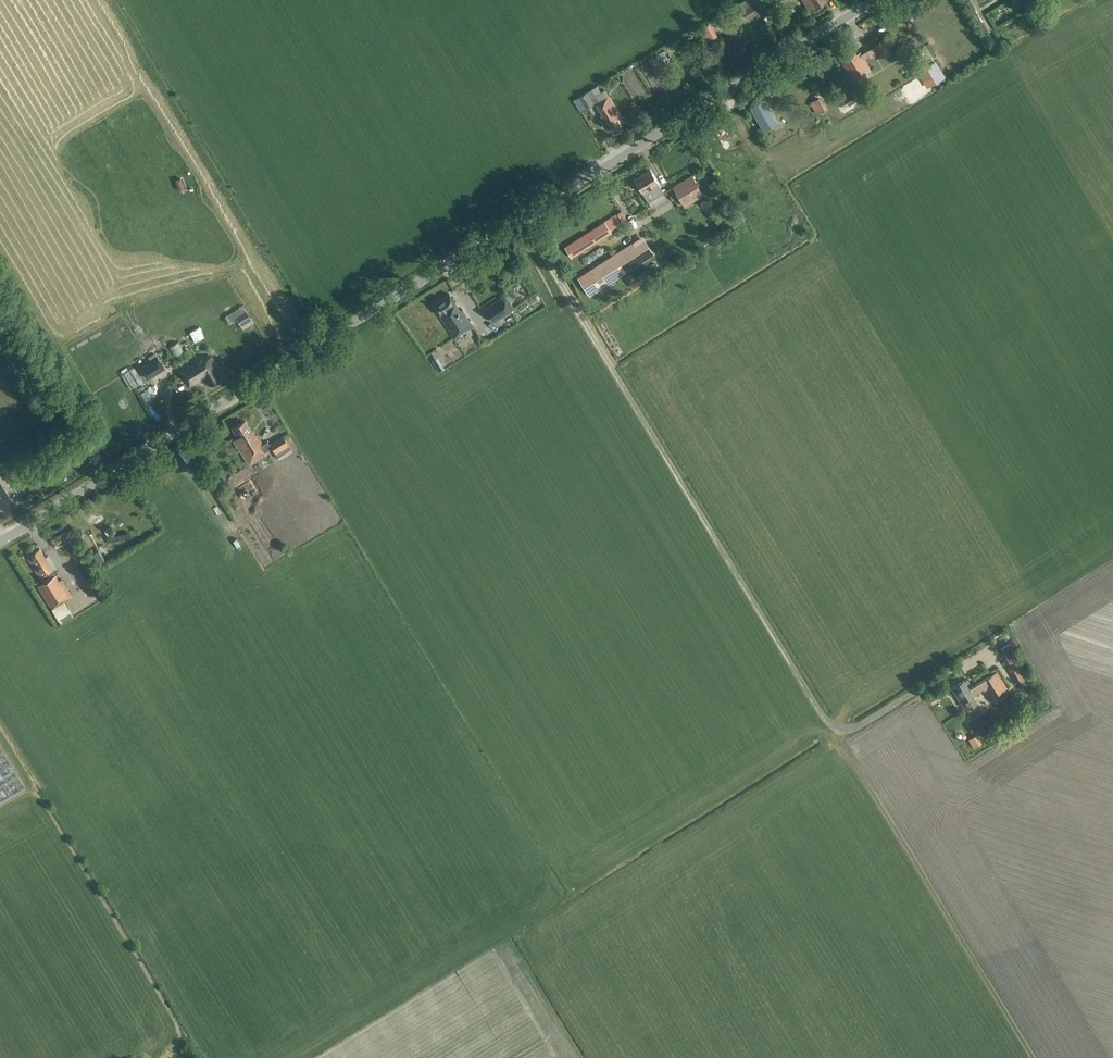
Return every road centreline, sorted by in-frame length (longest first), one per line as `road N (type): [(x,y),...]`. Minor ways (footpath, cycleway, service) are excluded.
road 1 (tertiary): [(0,542),(875,0)]

